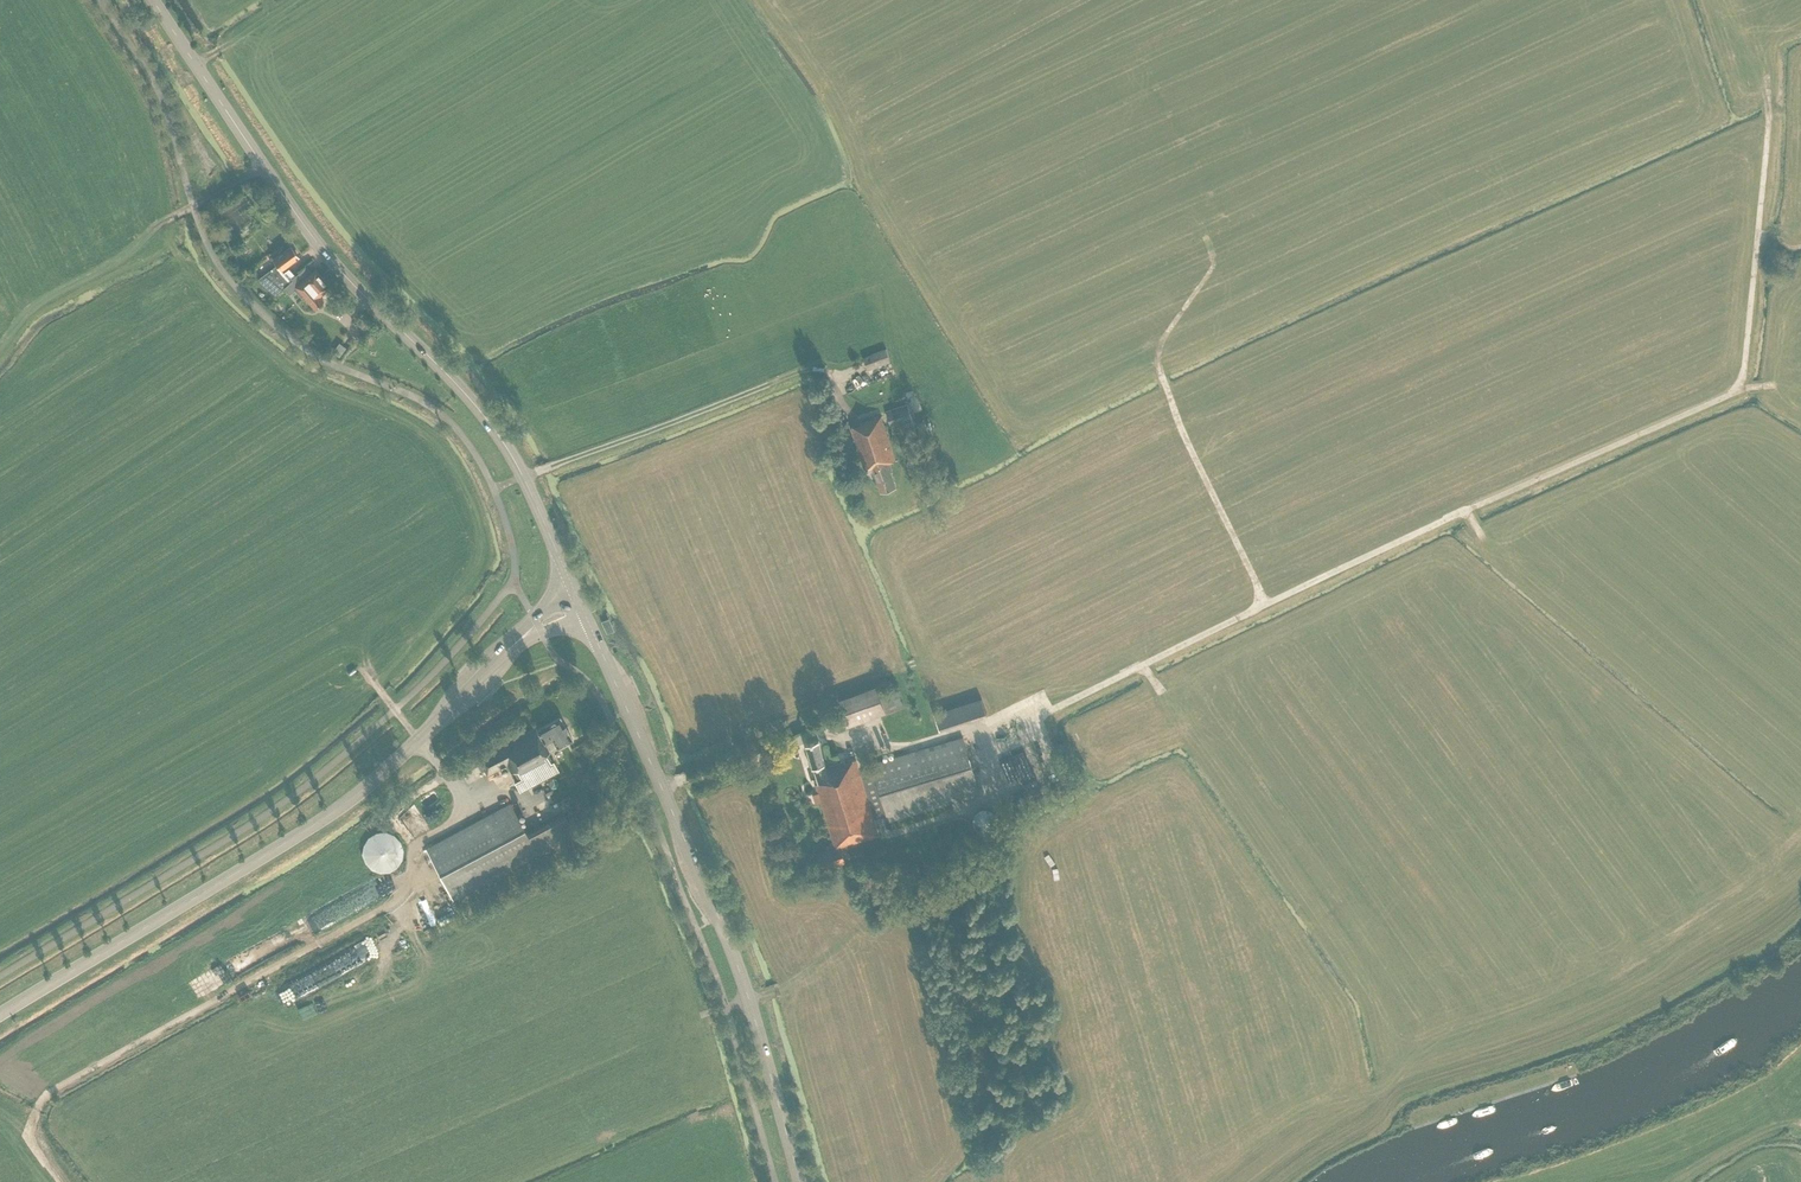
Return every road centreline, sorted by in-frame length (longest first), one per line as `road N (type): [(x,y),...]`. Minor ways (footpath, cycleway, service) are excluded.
road 1 (secondary): [(573,589),(501,438),(318,244),(153,0)]
road 2 (secondary): [(0,1015),(344,804),(505,653)]
road 3 (secondary): [(800,1181),(736,962),(586,620)]
road 4 (track): [(391,905),(58,1086),(37,1111),(30,1138),(59,1181)]

